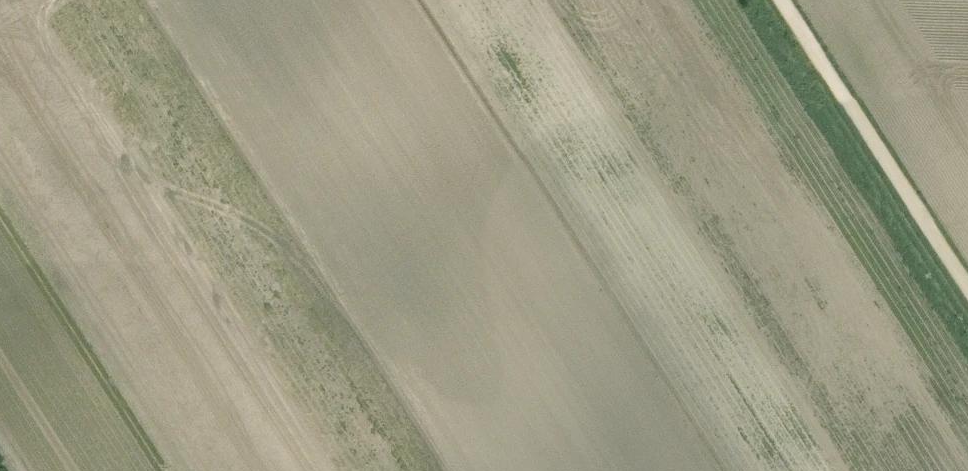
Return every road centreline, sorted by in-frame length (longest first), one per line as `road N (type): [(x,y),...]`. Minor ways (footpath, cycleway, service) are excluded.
road 1 (track): [(967,288),(785,0)]

